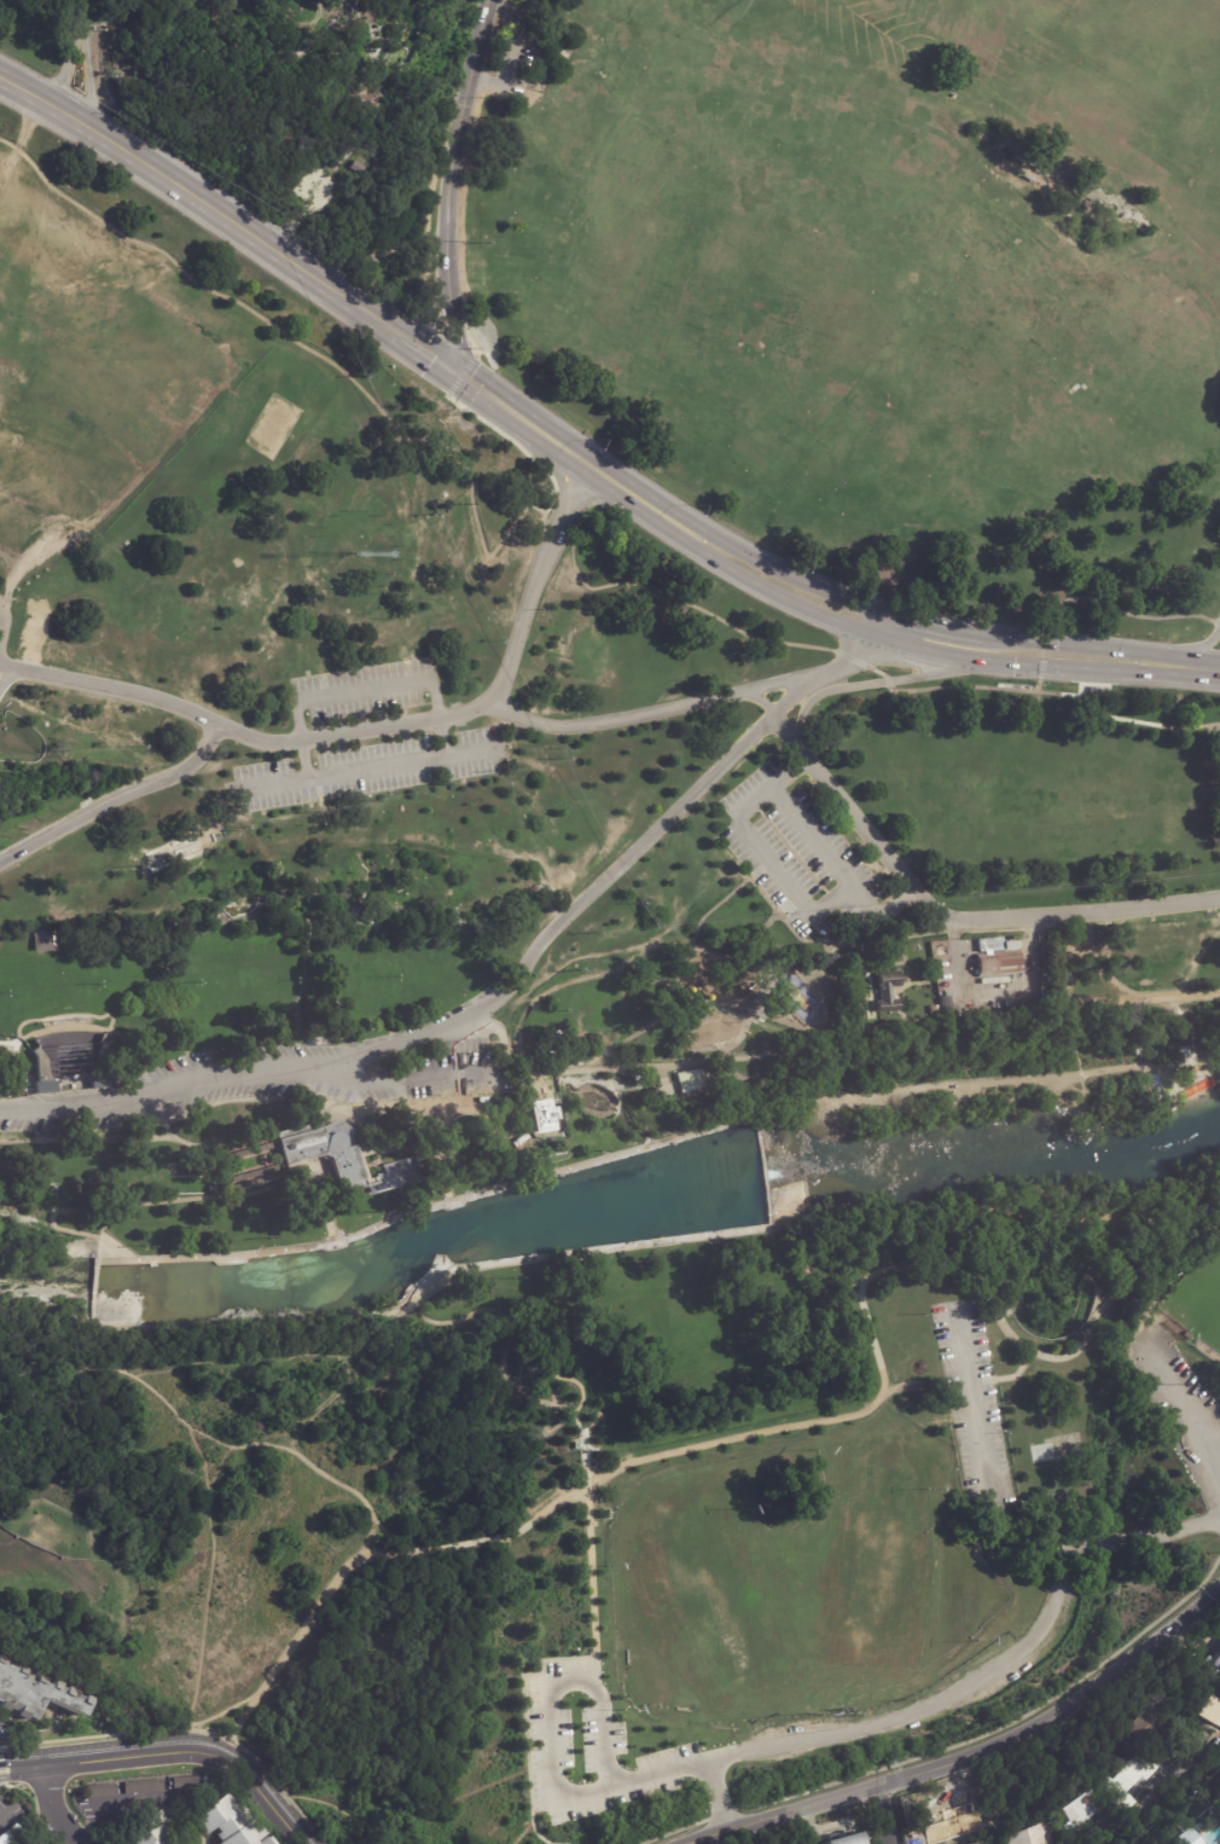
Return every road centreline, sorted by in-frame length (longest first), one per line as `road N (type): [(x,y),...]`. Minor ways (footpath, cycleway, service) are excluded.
road 1 (secondary): [(678,524),(101,133)]
road 2 (tertiary): [(1219,1592),(1064,1710),(998,1744),(679,1843)]
road 3 (secondary): [(678,524),(698,550),(777,596),(878,637),(1041,667),(1133,673),(1160,665)]
road 4 (tertiary): [(306,1843),(245,1770),(221,1755),(169,1750),(0,1768)]
road 5 (tertiary): [(448,290),(448,181),(486,0)]
road 6 (secondary): [(887,611),(678,524)]
road 7 (secondary): [(1160,665),(1138,653),(987,633)]

